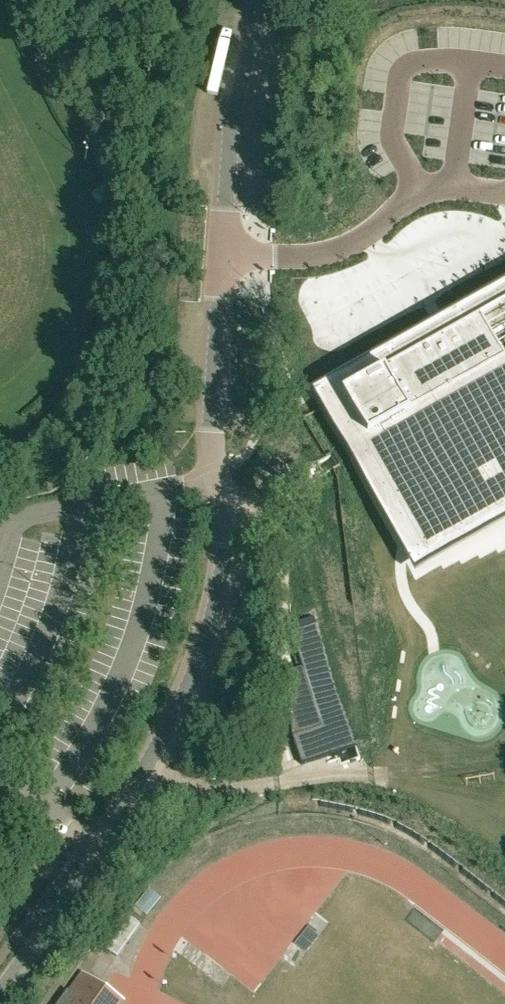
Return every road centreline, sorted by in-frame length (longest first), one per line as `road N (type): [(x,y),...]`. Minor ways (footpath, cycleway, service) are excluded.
road 1 (residential): [(103,840),(203,662),(227,562),(213,412),(226,178),(239,83),(262,0)]
road 2 (unclassified): [(0,993),(103,840)]

